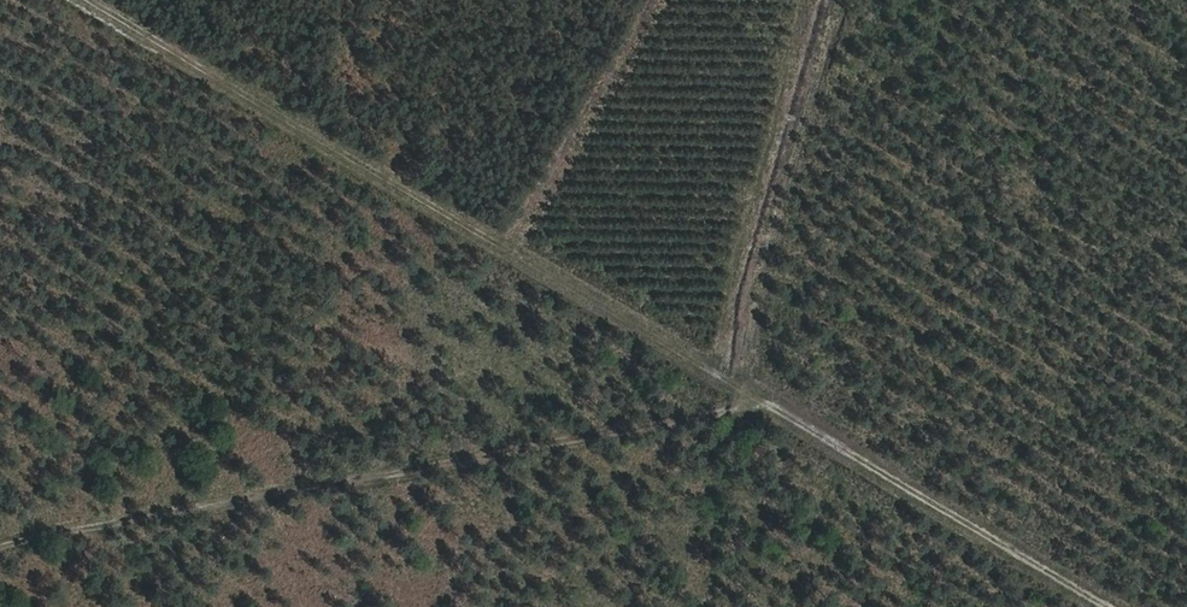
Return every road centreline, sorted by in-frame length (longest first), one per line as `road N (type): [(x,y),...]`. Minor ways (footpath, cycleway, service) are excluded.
road 1 (track): [(1102,606),(75,0)]
road 2 (track): [(841,0),(736,390),(0,552)]

